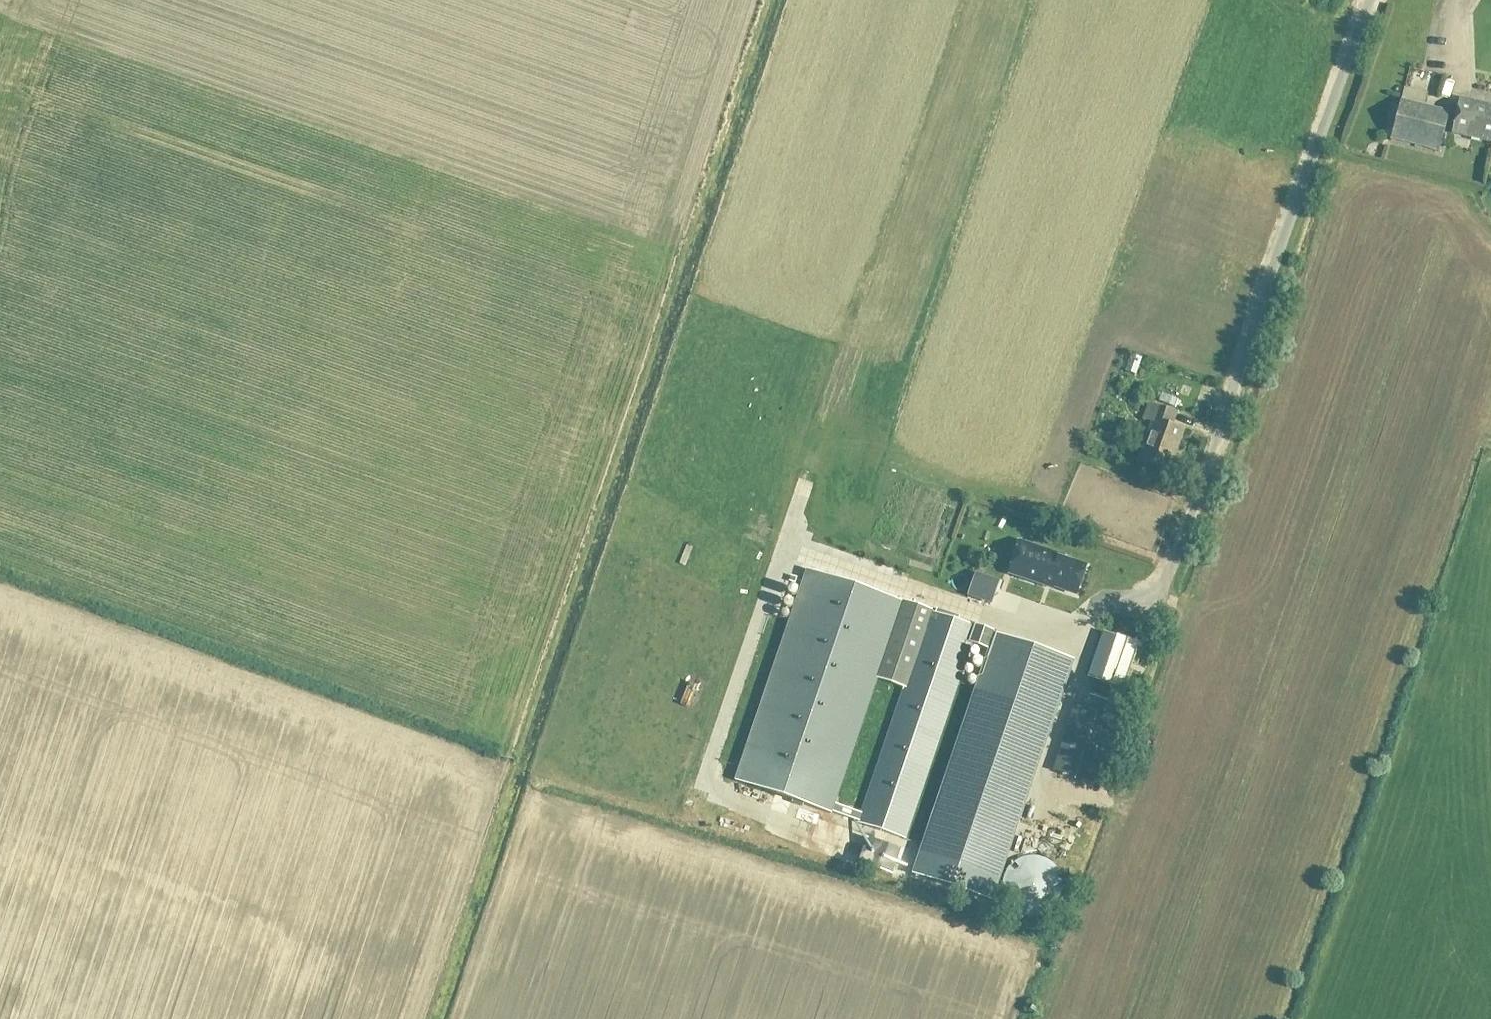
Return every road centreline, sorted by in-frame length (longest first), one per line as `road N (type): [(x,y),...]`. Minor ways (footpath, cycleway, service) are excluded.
road 1 (unclassified): [(811,556),(1057,637),(1170,575),(1371,0)]

